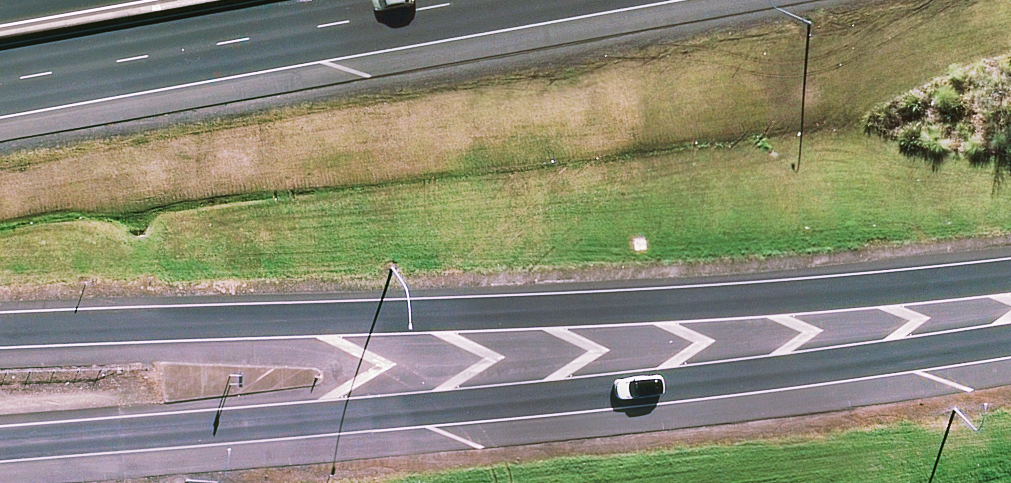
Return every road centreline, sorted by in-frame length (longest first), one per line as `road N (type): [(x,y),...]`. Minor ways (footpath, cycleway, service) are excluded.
road 1 (trunk): [(1010,341),(621,393),(0,447)]
road 2 (trunk): [(1010,395),(808,420),(0,453)]
road 3 (trunk): [(1010,277),(786,298),(0,334)]
road 4 (trunk): [(482,0),(0,84)]

